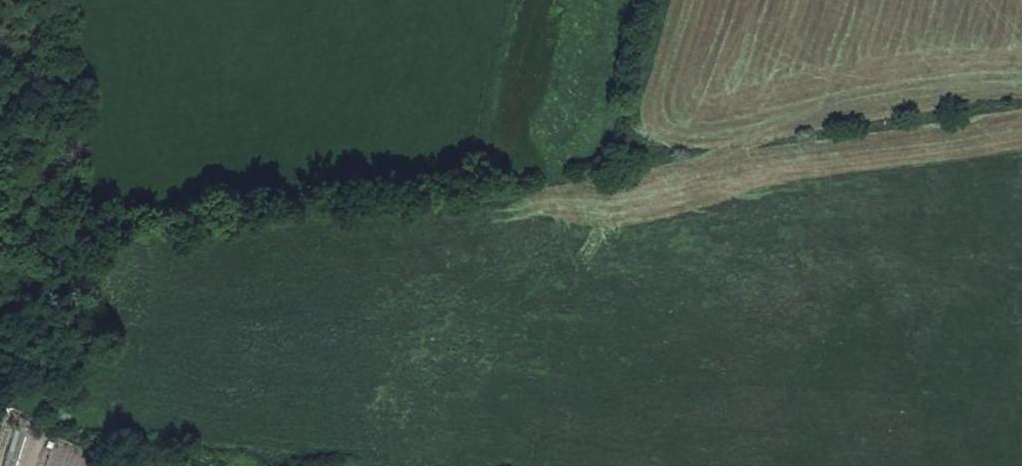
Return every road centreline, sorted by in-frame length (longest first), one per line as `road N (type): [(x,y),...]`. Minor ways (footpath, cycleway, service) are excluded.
road 1 (track): [(48,0),(60,134),(50,270),(75,407),(149,465)]

